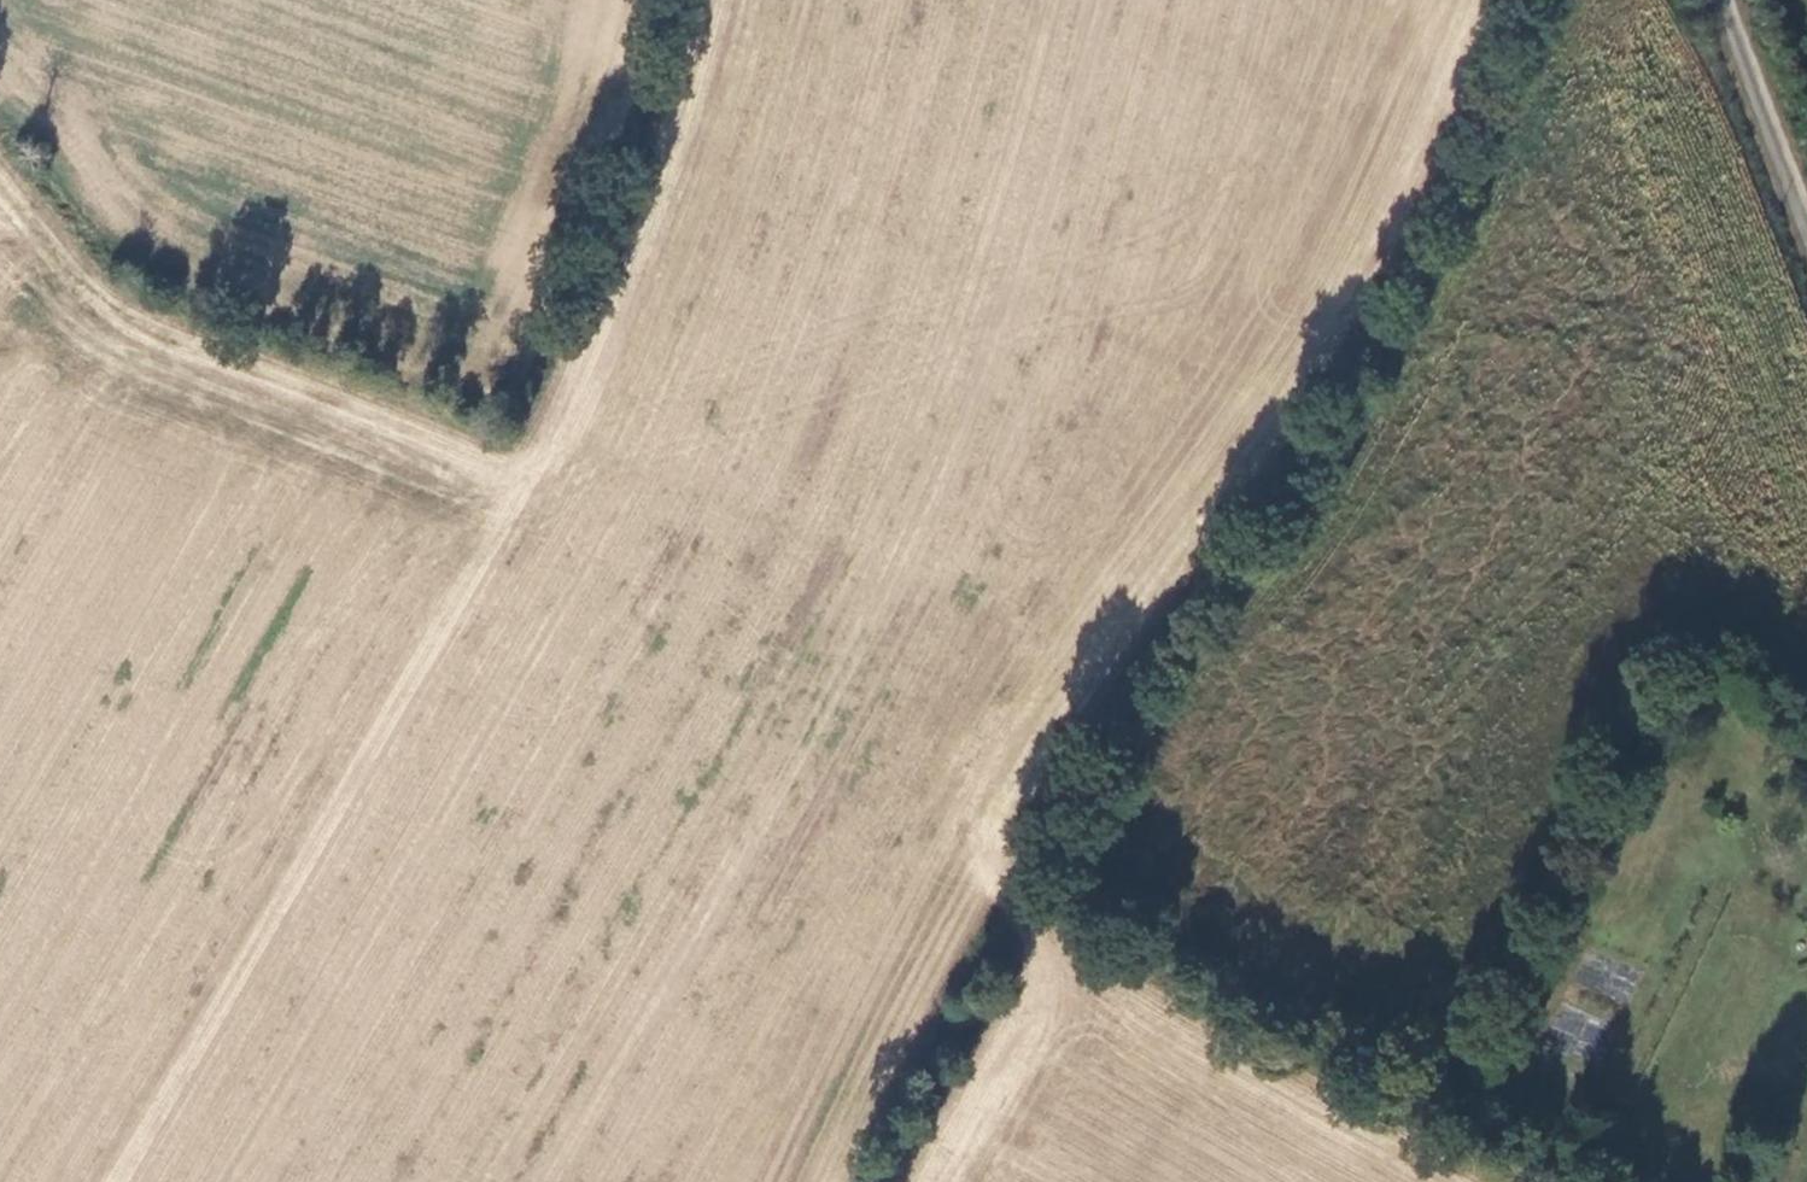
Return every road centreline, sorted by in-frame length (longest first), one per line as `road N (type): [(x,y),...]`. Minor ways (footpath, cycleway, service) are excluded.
road 1 (unclassified): [(1721,0),(1806,211)]

